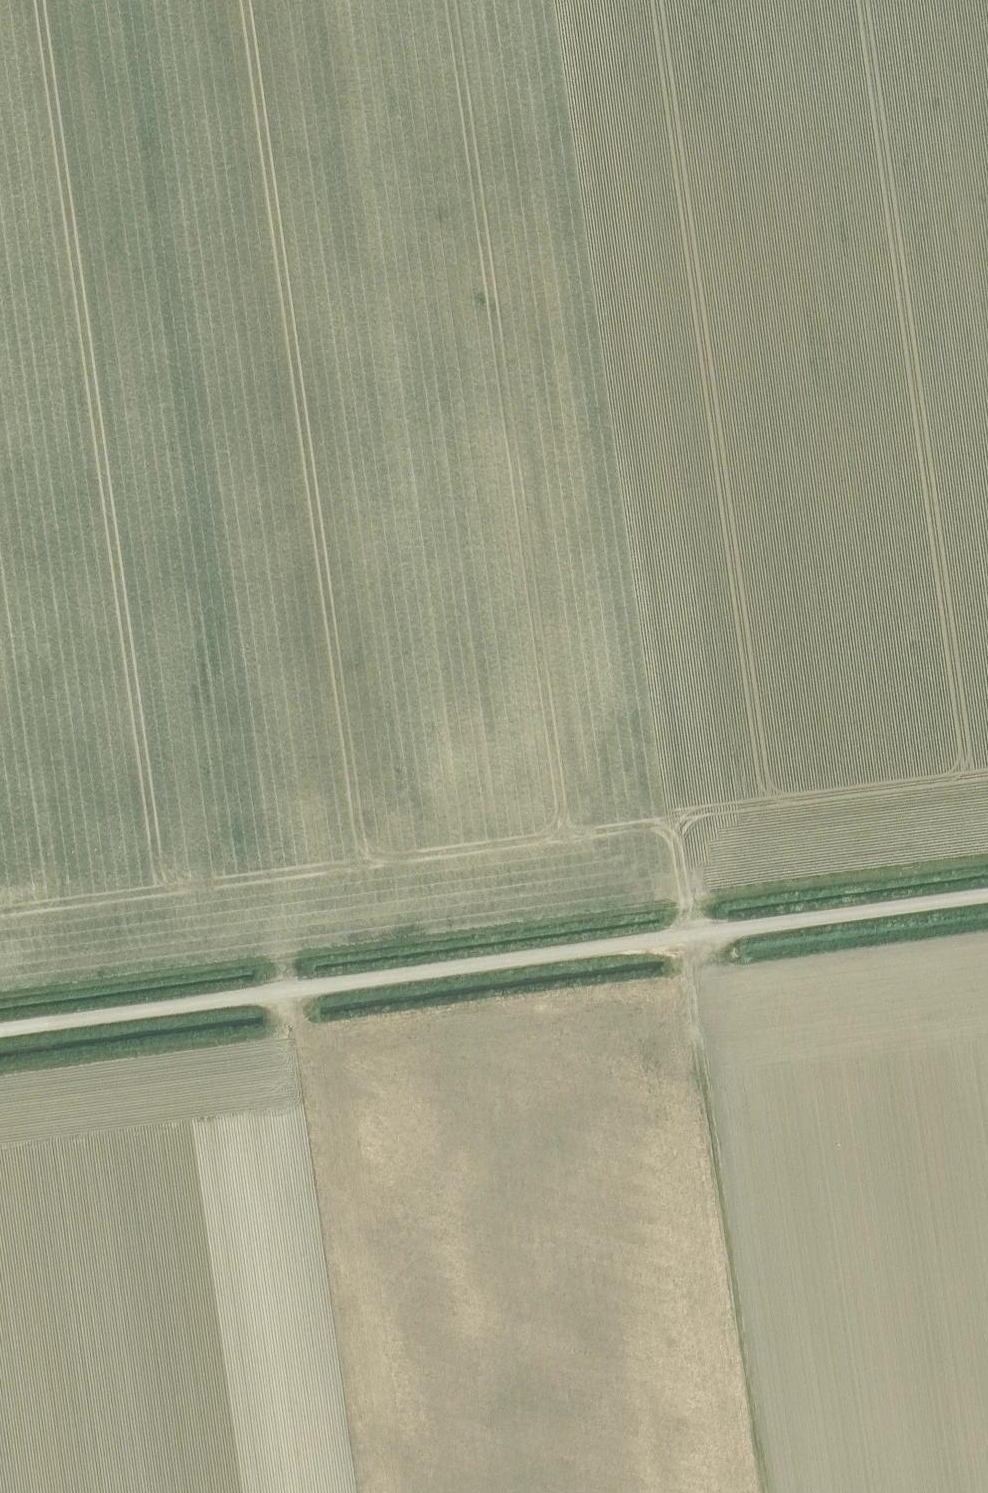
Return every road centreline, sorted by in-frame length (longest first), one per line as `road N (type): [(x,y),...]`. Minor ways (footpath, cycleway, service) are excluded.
road 1 (unclassified): [(0,1030),(987,894)]

